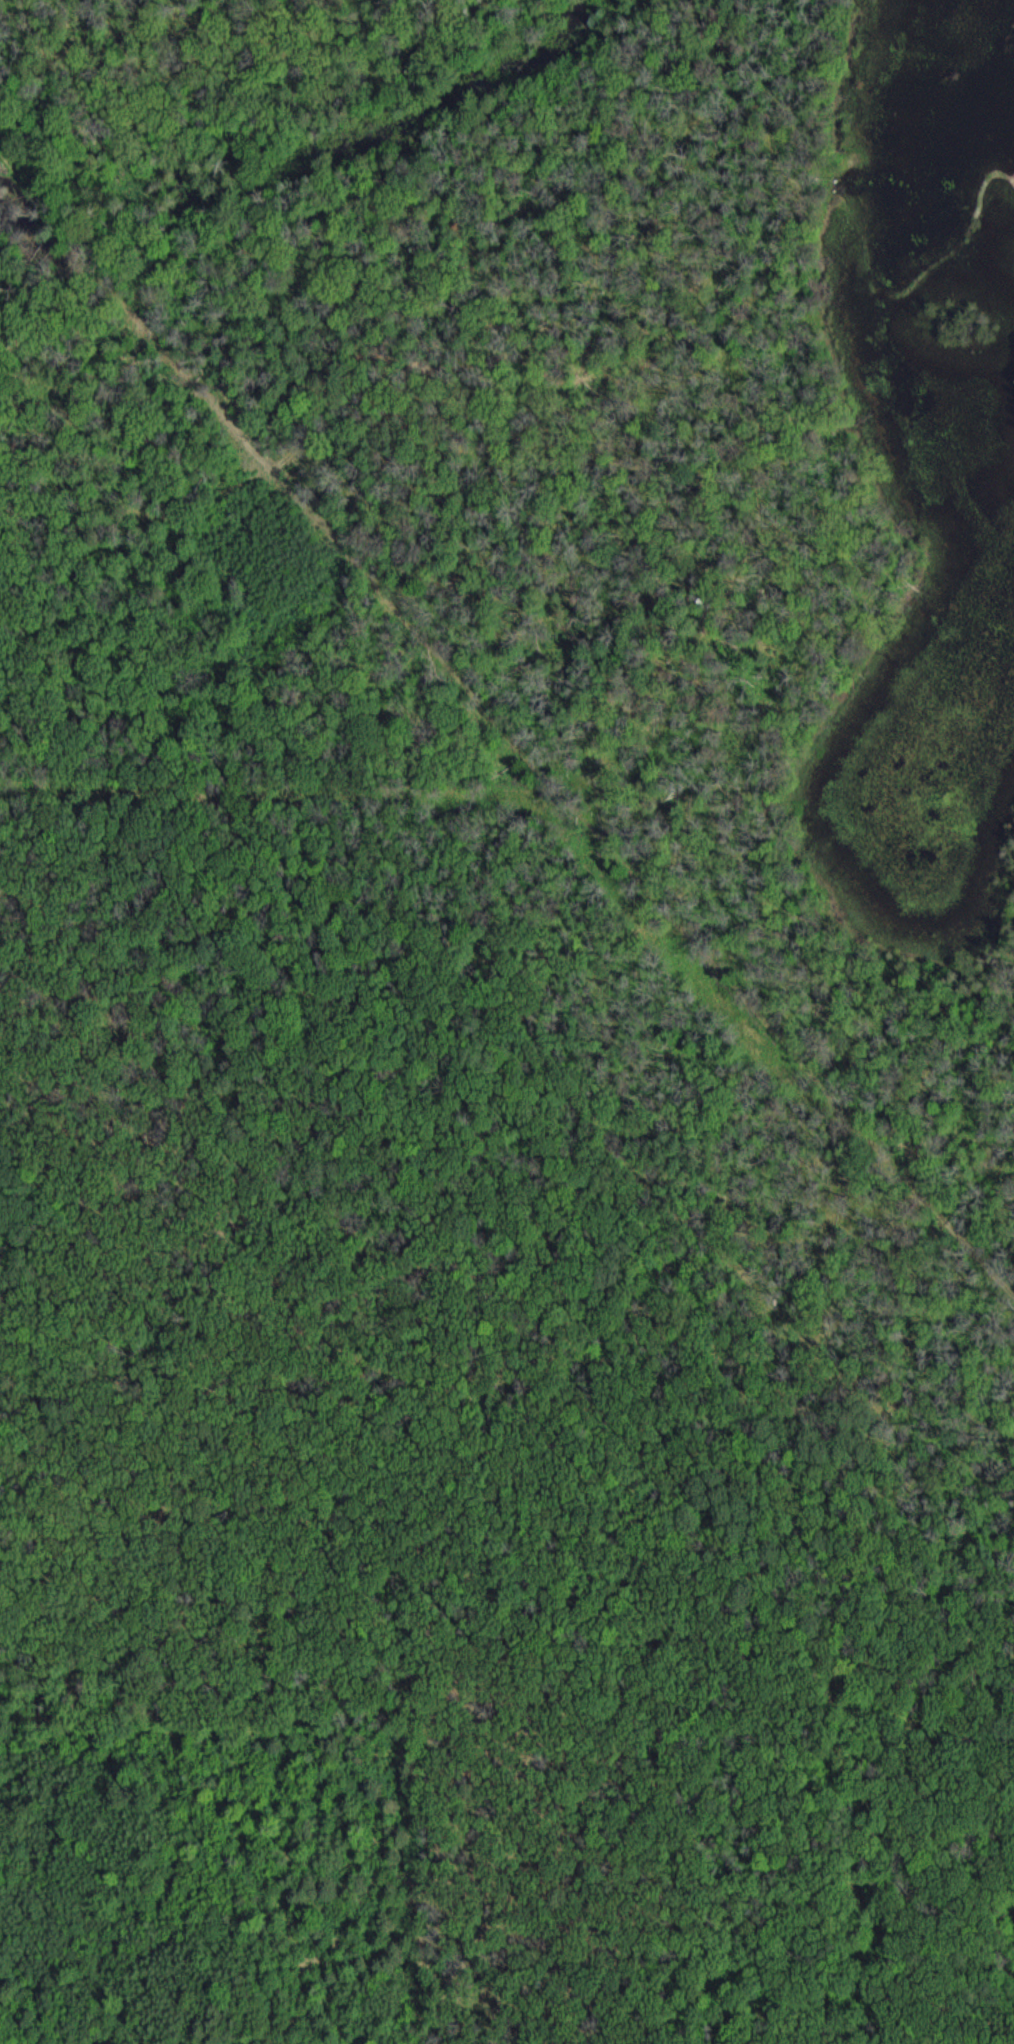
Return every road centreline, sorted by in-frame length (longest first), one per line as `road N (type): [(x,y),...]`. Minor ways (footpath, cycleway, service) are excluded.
road 1 (track): [(653,855),(128,308)]
road 2 (track): [(1013,1269),(653,855)]
road 3 (track): [(128,308),(0,138)]

